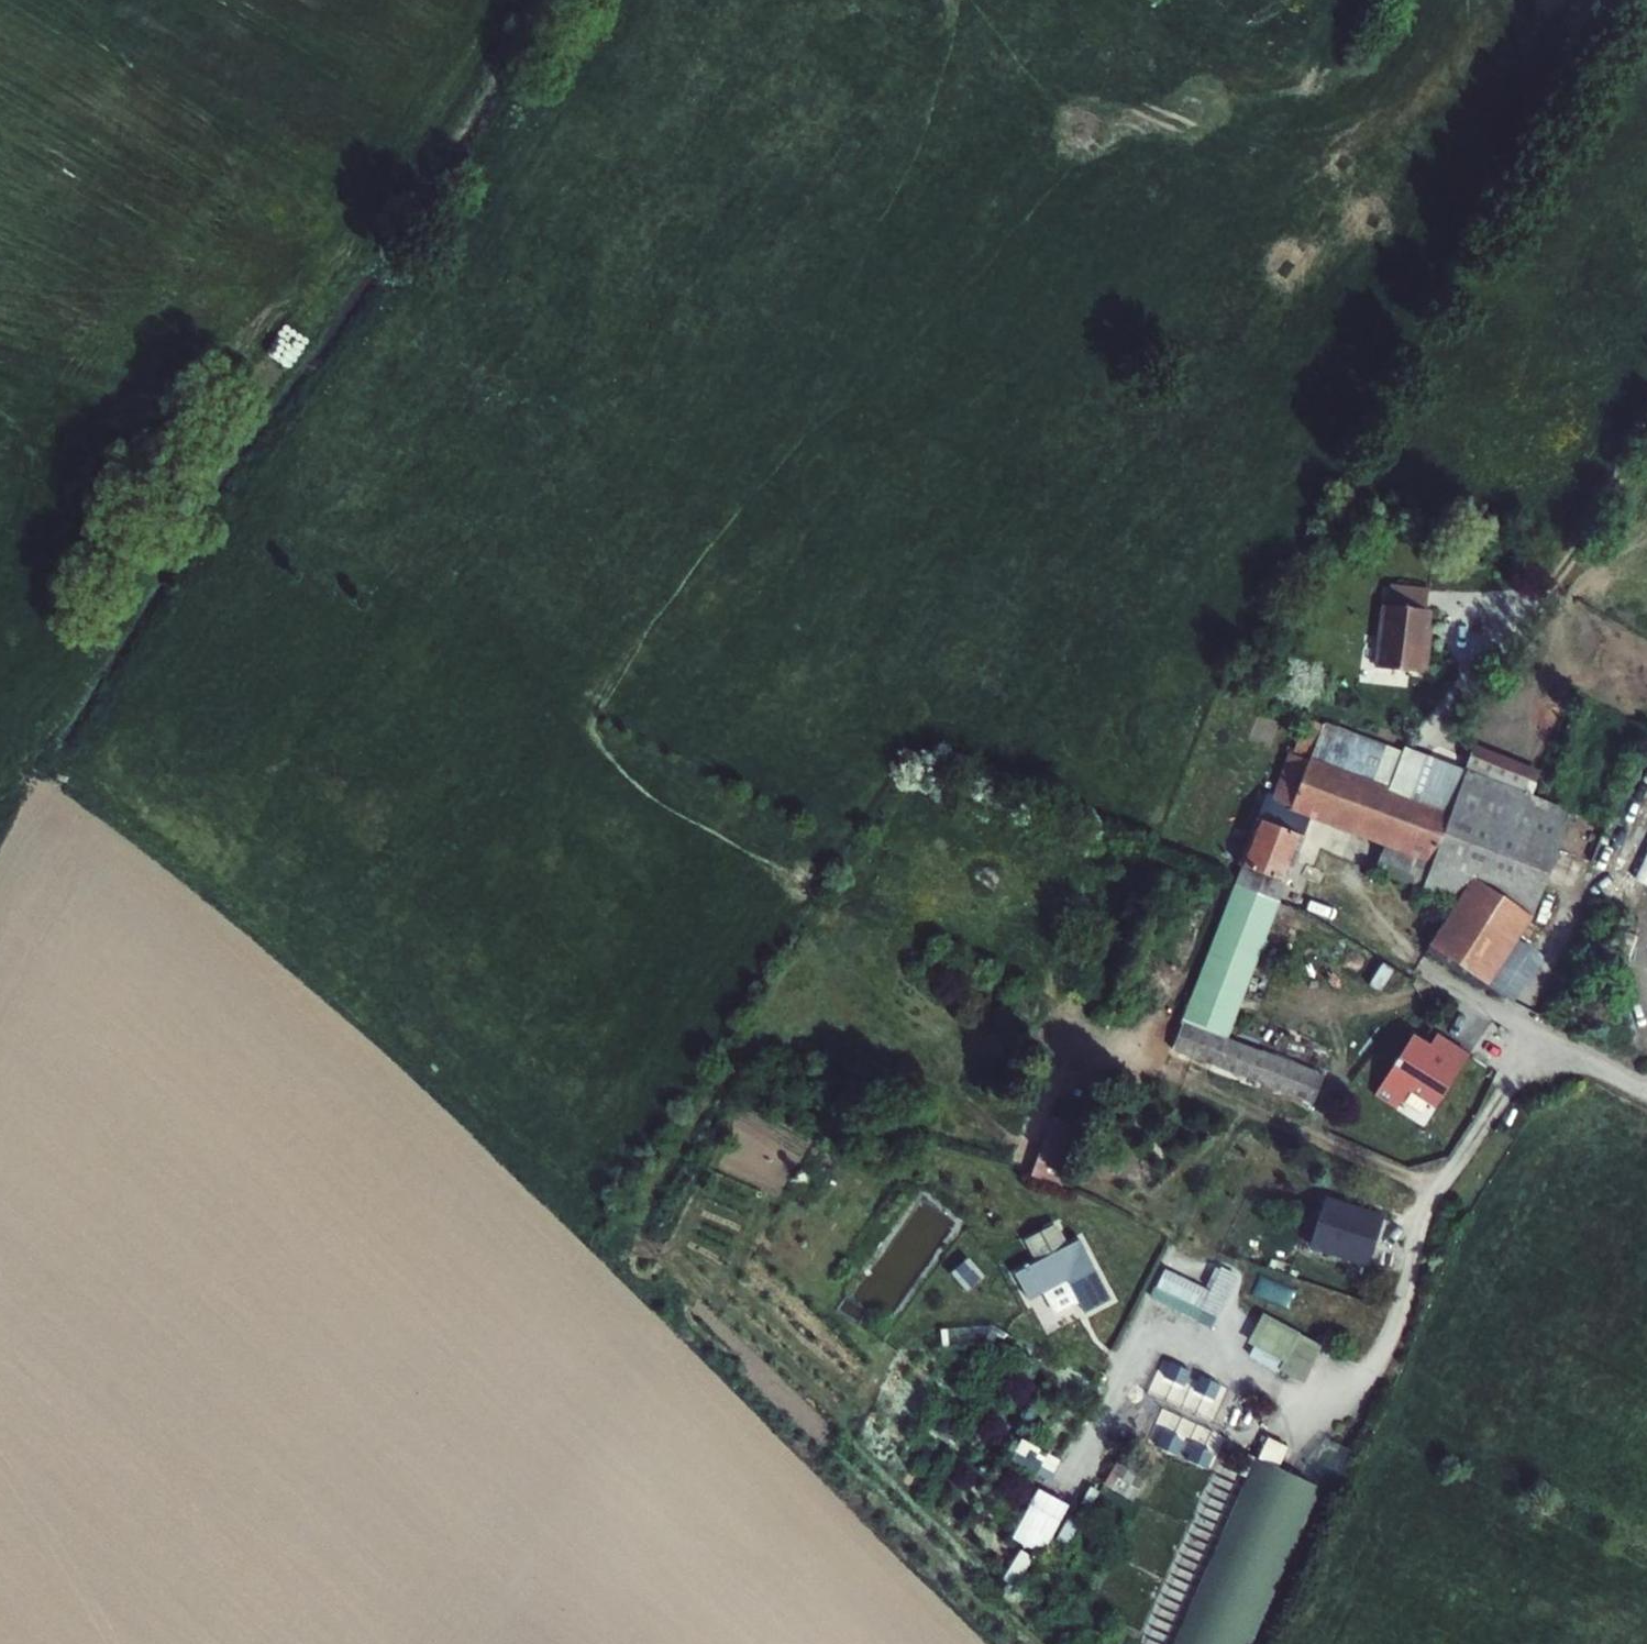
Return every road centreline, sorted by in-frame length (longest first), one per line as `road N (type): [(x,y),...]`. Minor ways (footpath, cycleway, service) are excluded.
road 1 (unclassified): [(1475,631),(1552,592),(1646,428)]
road 2 (unclassified): [(1646,1088),(1493,1008)]

